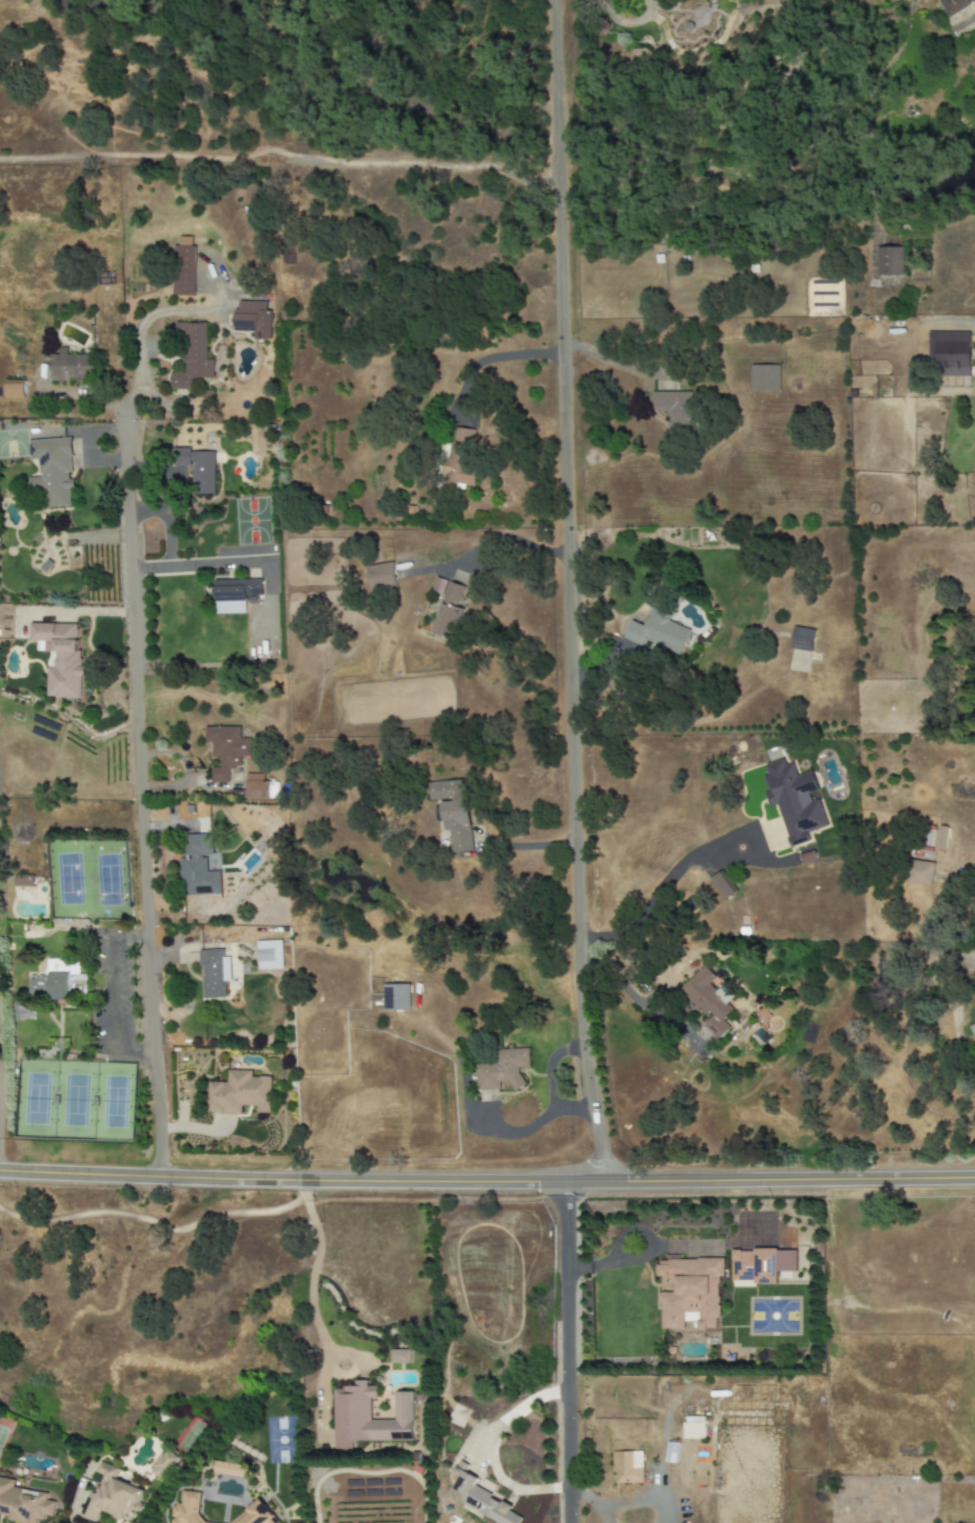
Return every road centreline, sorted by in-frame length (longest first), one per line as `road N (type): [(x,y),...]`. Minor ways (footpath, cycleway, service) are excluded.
road 1 (residential): [(552,0),(578,996),(600,1167),(581,1182)]
road 2 (tertiary): [(0,1171),(302,1180),(974,1179)]
road 3 (residential): [(126,406),(156,1177)]
road 4 (residential): [(581,1182),(562,1195),(571,1522)]

